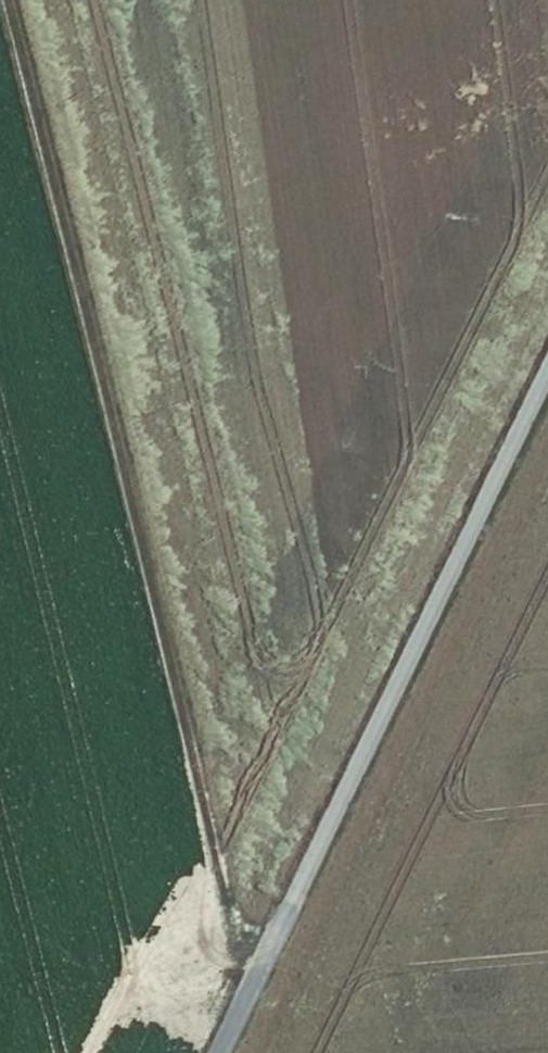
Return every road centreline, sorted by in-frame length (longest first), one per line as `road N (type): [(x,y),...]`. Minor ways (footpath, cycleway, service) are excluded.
road 1 (track): [(0,23),(82,337),(153,668),(212,868),(252,968)]
road 2 (unclassified): [(547,363),(206,1052)]

